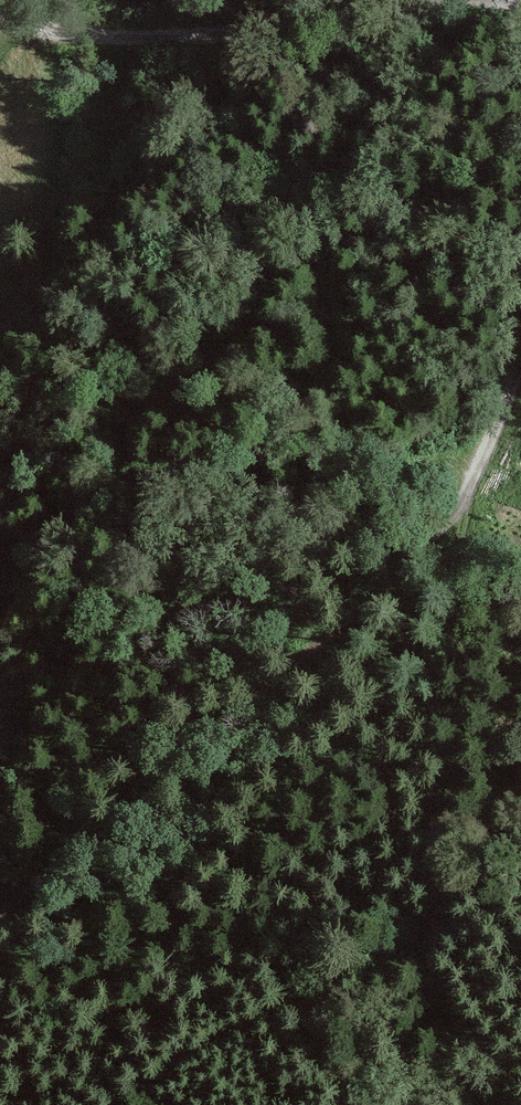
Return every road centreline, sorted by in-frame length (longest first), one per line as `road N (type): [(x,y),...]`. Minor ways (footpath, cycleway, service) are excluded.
road 1 (track): [(0,907),(270,682),(458,509),(503,434),(520,384)]
road 2 (track): [(428,0),(323,10),(219,34),(134,38),(48,29),(0,11)]
road 3 (track): [(458,509),(463,546),(430,747),(439,855)]

